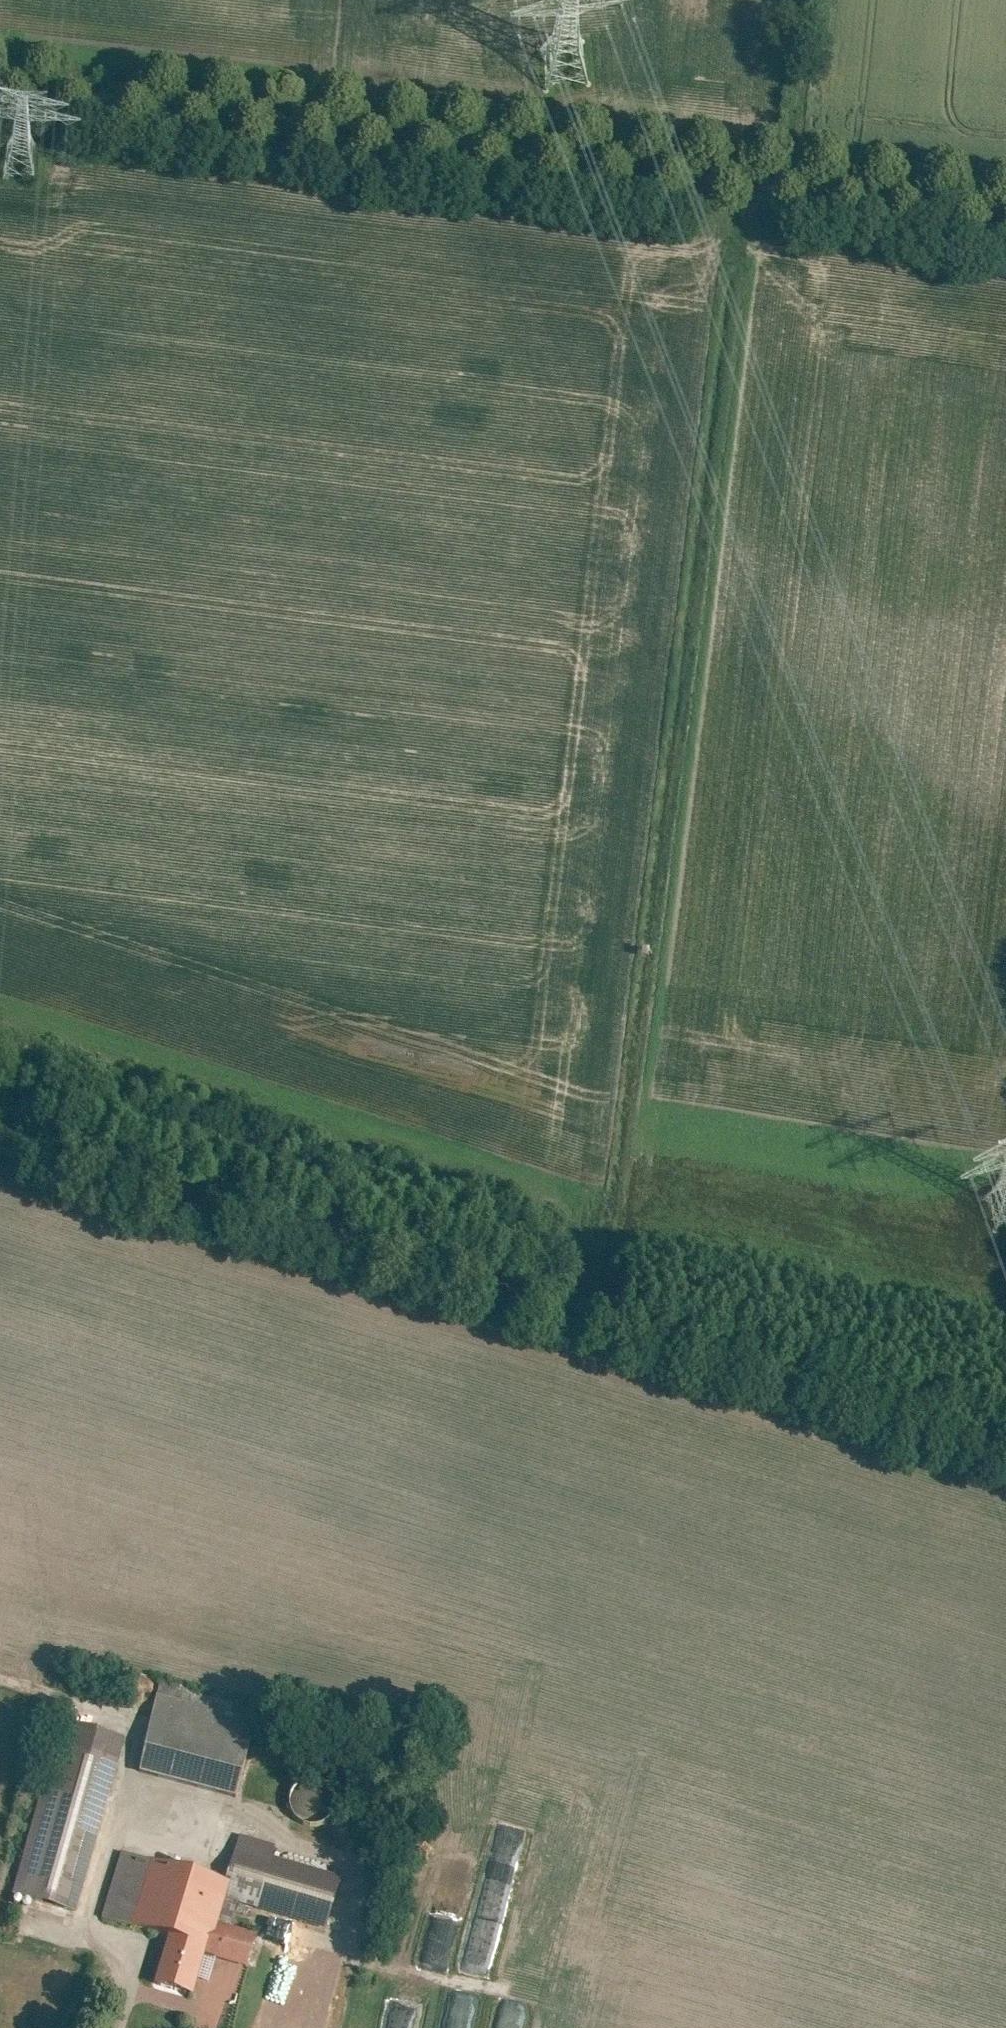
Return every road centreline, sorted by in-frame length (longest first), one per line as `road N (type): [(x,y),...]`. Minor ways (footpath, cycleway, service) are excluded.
road 1 (residential): [(1005,225),(0,98)]

